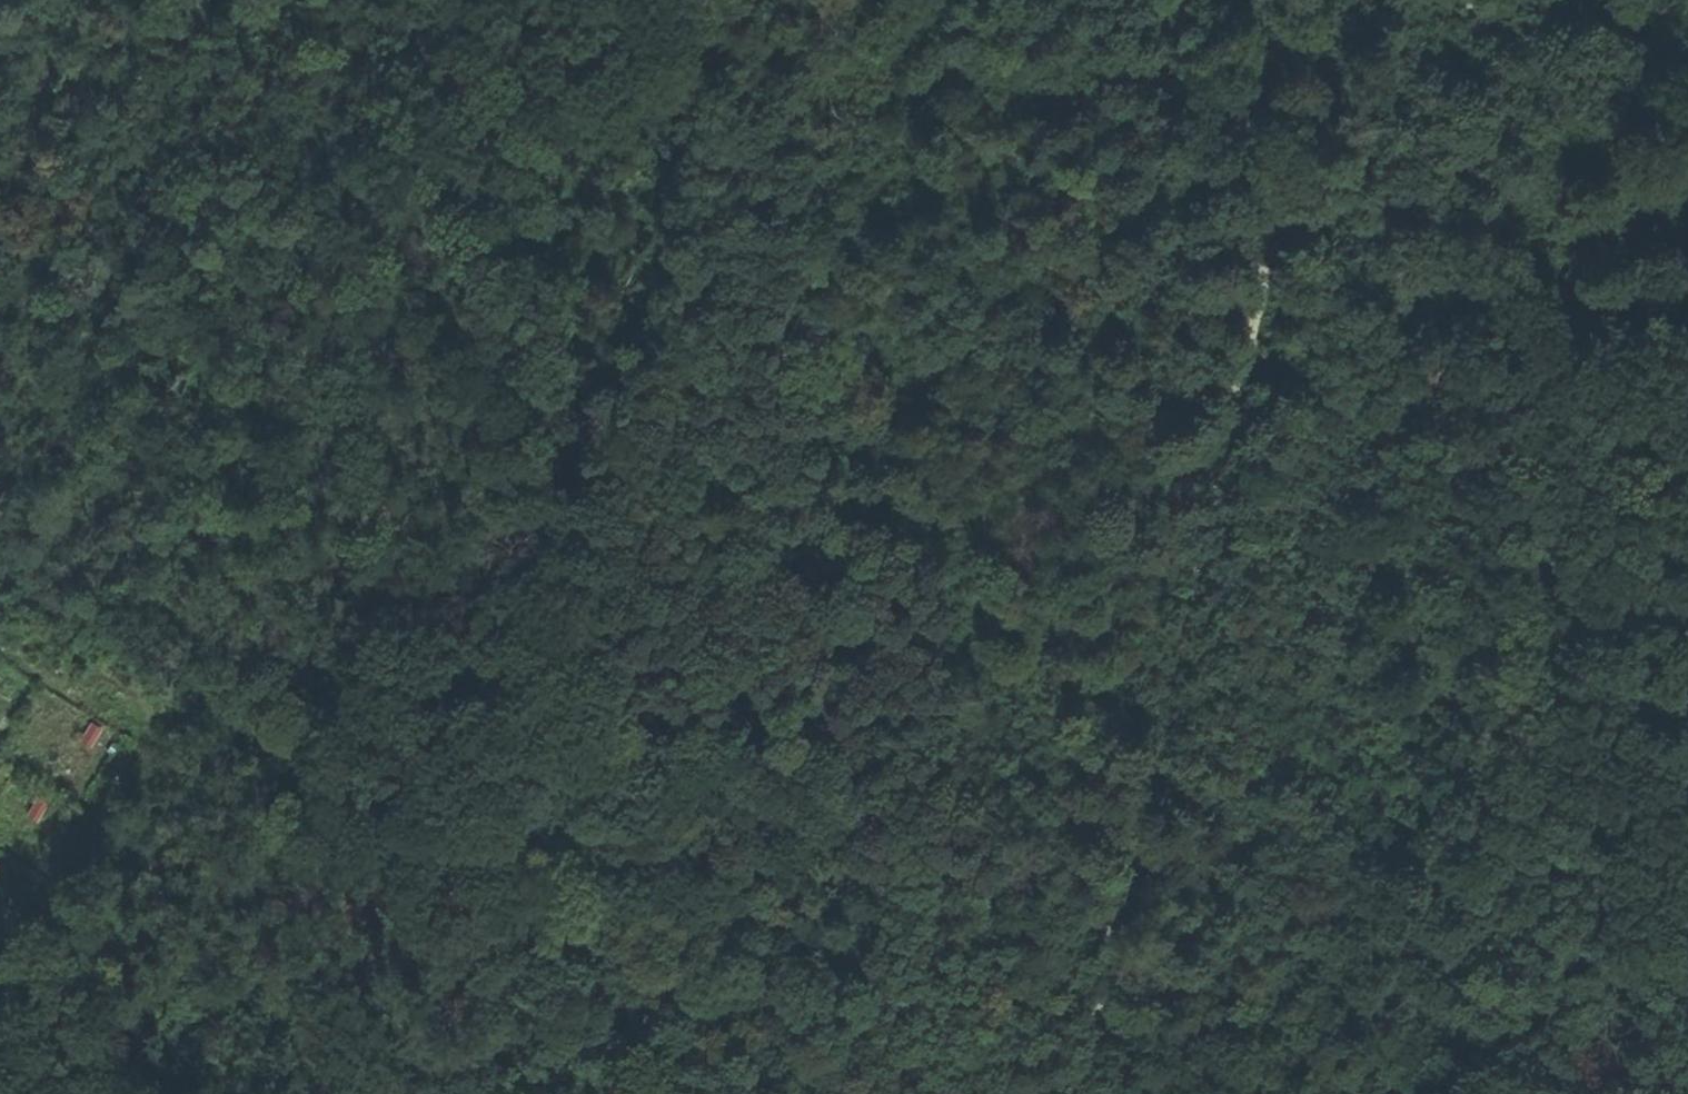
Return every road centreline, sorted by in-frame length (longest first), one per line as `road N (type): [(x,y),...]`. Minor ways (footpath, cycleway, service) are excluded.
road 1 (track): [(990,0),(1034,22),(1285,221),(1274,226),(1087,1093)]

